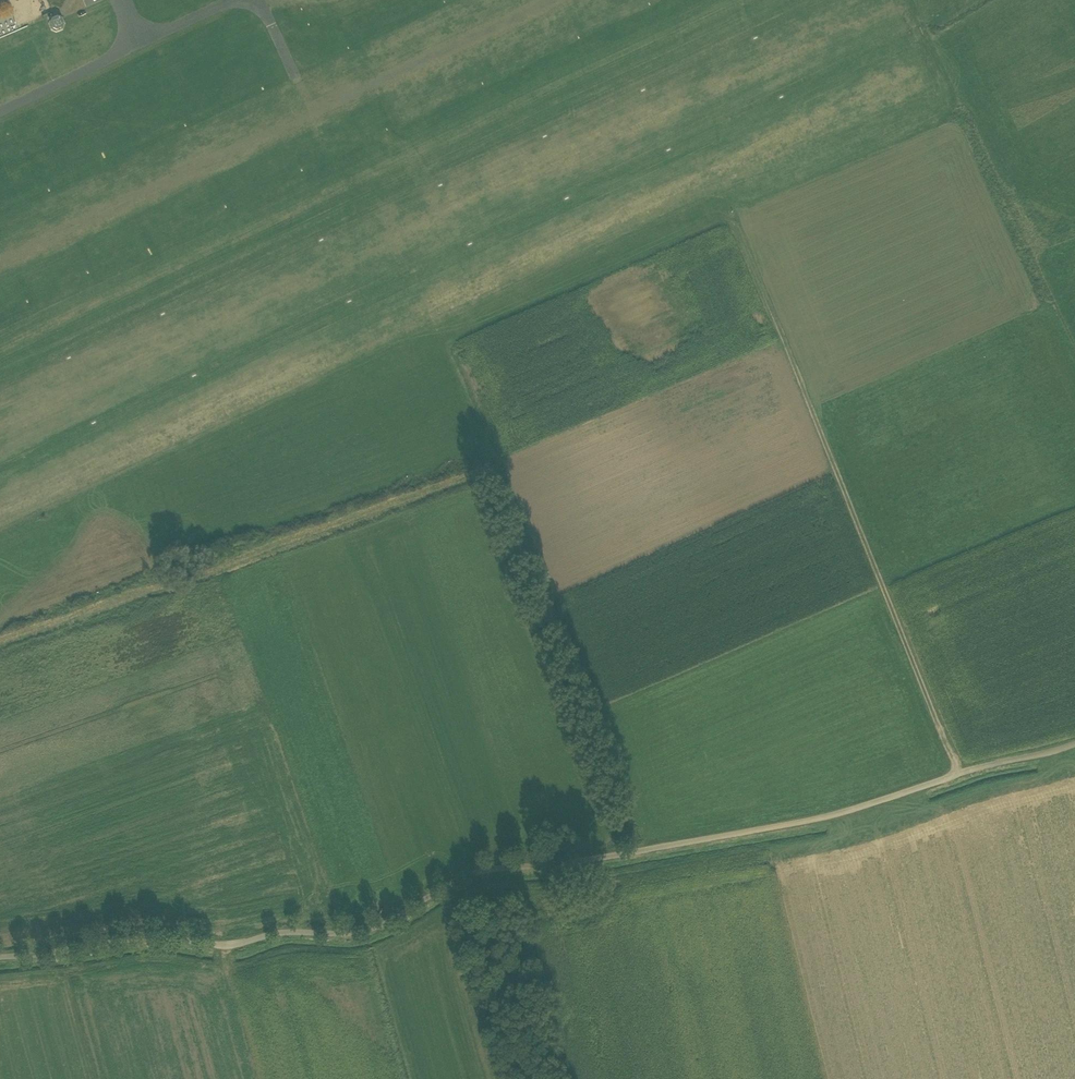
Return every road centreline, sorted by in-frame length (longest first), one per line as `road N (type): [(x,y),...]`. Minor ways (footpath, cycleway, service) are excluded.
road 1 (unclassified): [(0,956),(150,935),(239,944),(289,927),(341,933),(387,922),(475,869),(550,864),(829,817),(988,762),(1074,742)]
road 2 (track): [(0,641),(483,472)]

